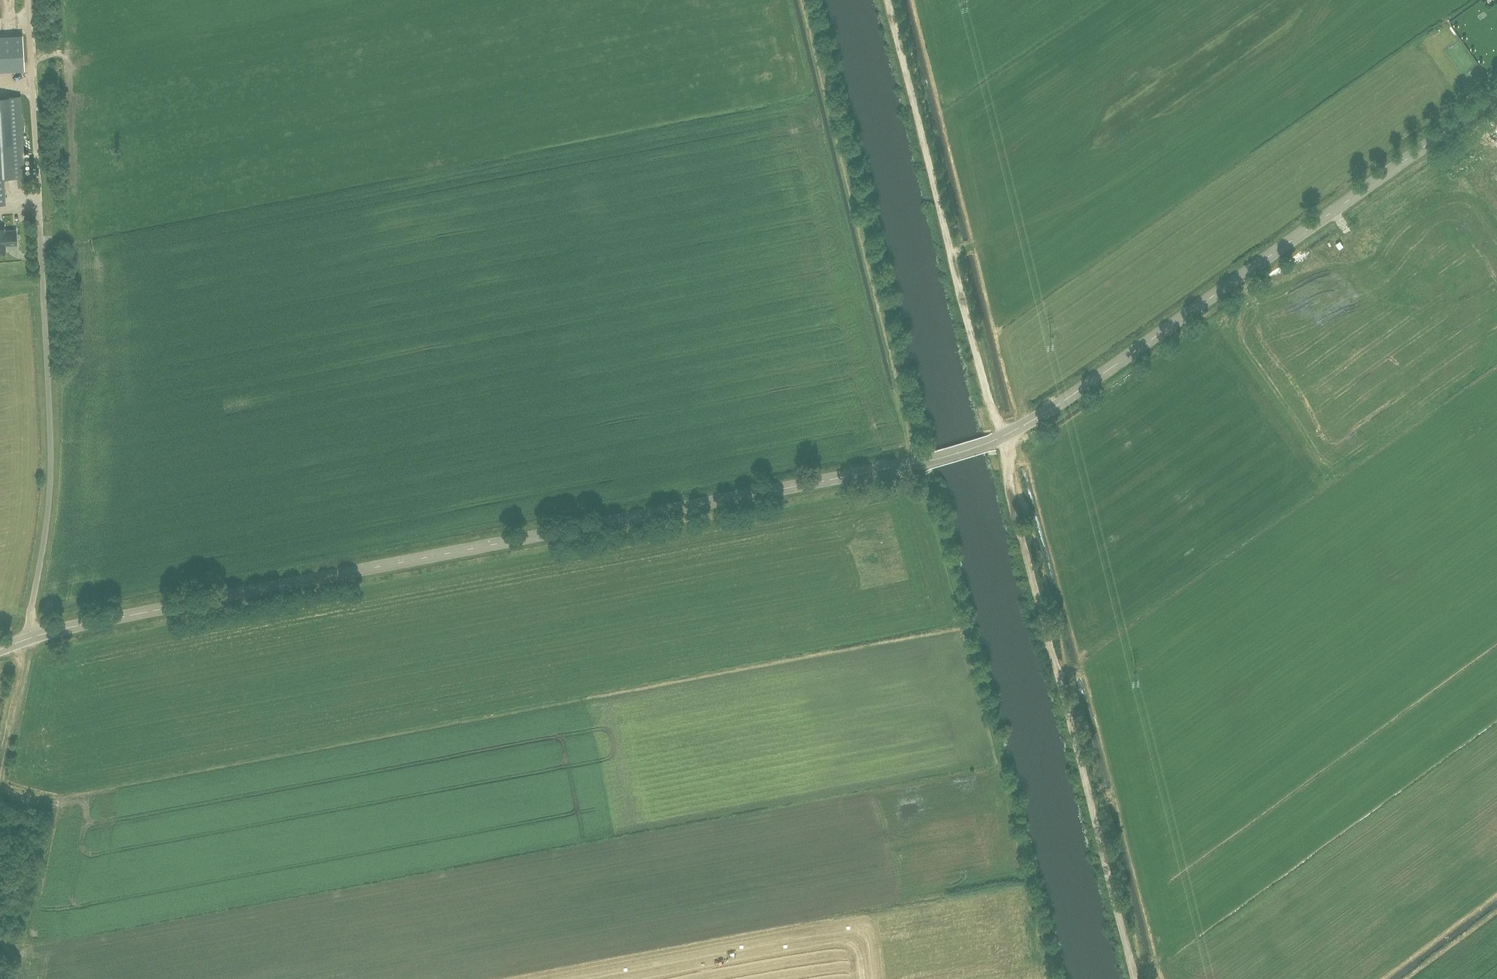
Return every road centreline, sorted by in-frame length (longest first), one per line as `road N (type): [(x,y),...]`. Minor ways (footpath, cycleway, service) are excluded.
road 1 (tertiary): [(26,640),(980,446),(1076,392),(1496,95)]
road 2 (track): [(1003,436),(1016,517),(1134,978)]
road 3 (track): [(887,0),(981,381),(1003,436)]
road 4 (unclassified): [(26,640),(50,483),(40,227)]
road 5 (track): [(40,227),(28,0)]
road 6 (track): [(26,640),(0,766)]

